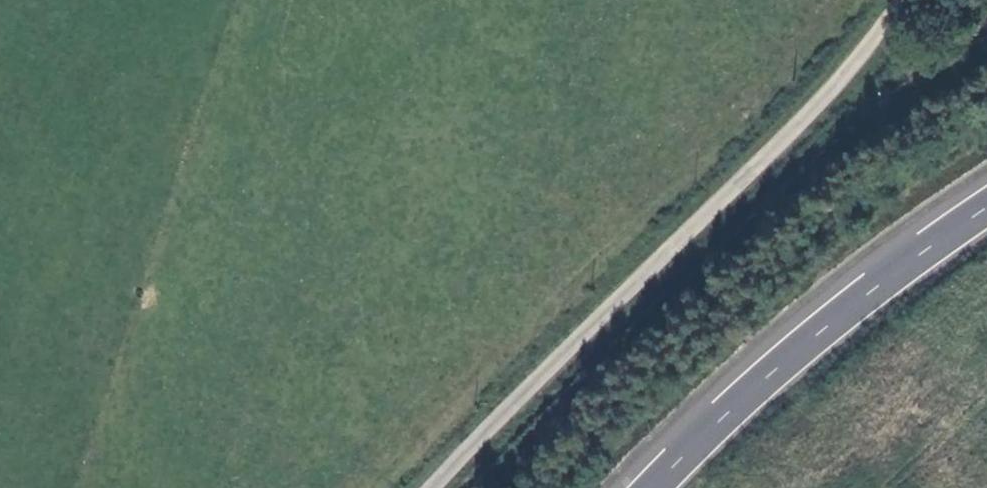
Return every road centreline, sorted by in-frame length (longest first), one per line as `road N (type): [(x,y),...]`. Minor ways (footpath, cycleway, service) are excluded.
road 1 (unclassified): [(900,0),(837,84),(433,487)]
road 2 (motorway): [(986,214),(796,359),(659,487)]

